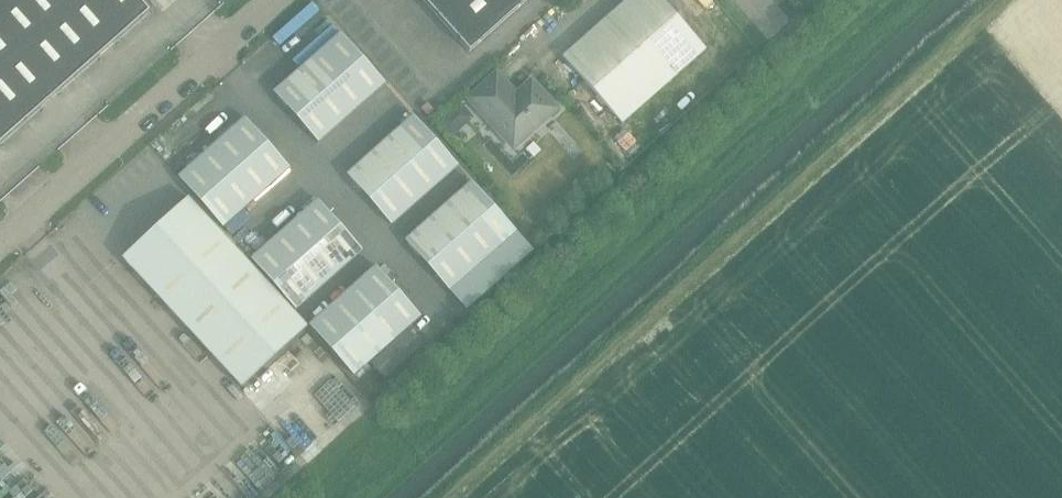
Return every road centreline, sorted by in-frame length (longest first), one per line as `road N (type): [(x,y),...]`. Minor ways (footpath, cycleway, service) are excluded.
road 1 (unclassified): [(270,0),(0,243)]

